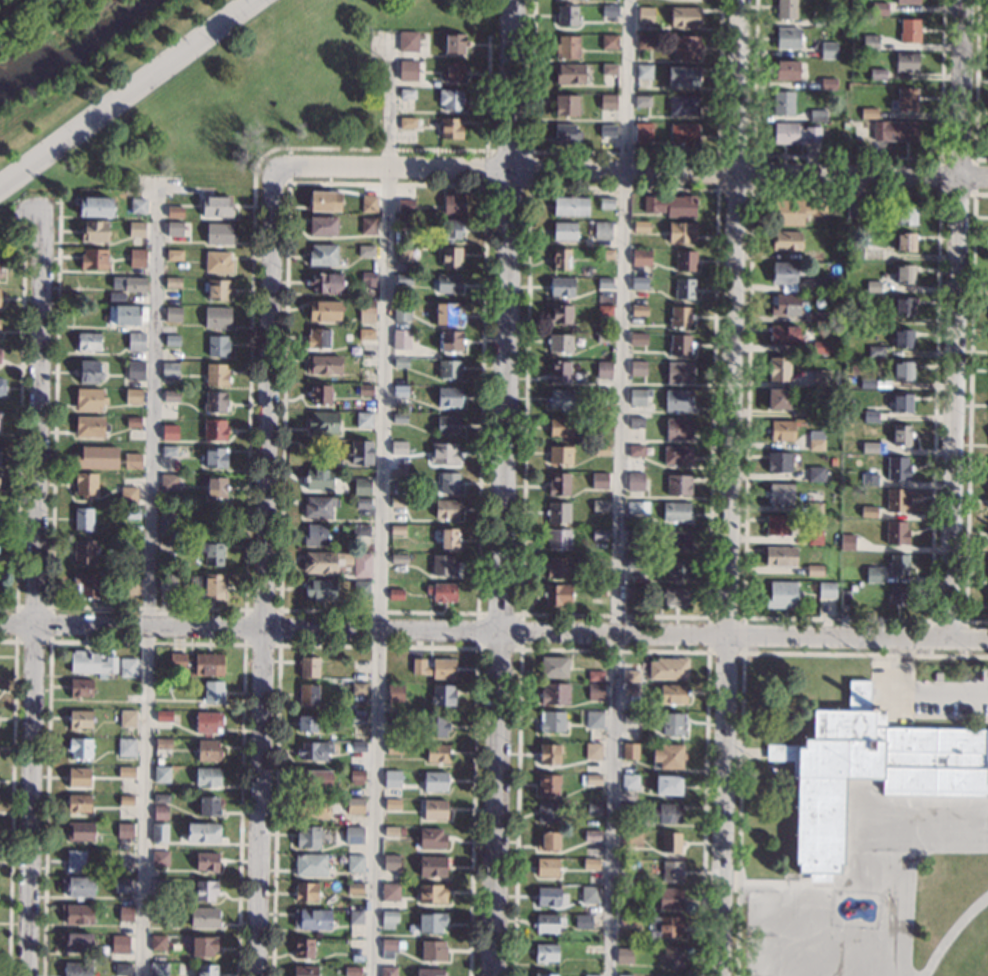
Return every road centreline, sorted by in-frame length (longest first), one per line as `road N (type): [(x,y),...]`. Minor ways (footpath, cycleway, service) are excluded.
road 1 (residential): [(987,641),(0,623)]
road 2 (residential): [(492,975),(513,0)]
road 3 (residential): [(722,975),(740,0)]
road 4 (residential): [(257,975),(277,173)]
road 5 (residential): [(41,206),(29,975)]
road 6 (residential): [(987,186),(511,171),(277,173)]
road 7 (residential): [(947,640),(959,0)]
road 8 (residential): [(252,0),(0,184)]

